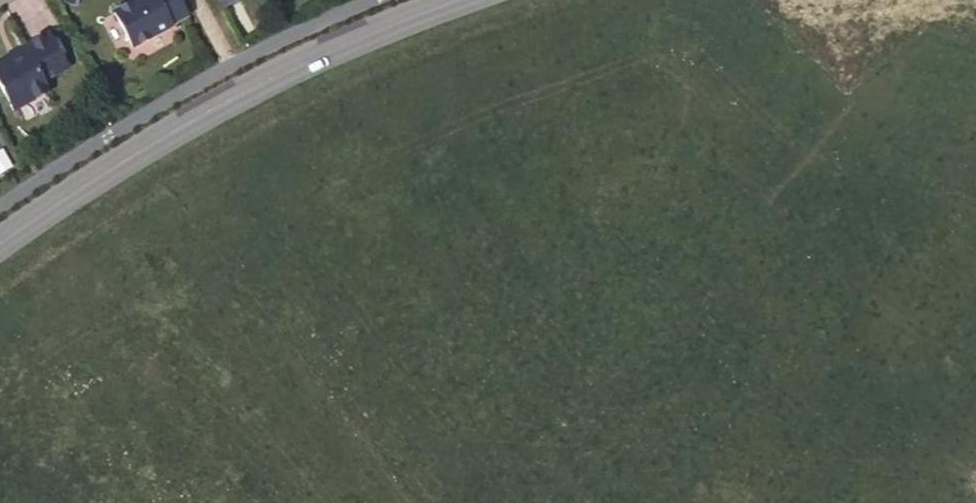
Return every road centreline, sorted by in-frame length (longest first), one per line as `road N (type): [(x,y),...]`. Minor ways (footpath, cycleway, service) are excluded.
road 1 (tertiary): [(449,0),(281,70),(147,139),(0,236)]

